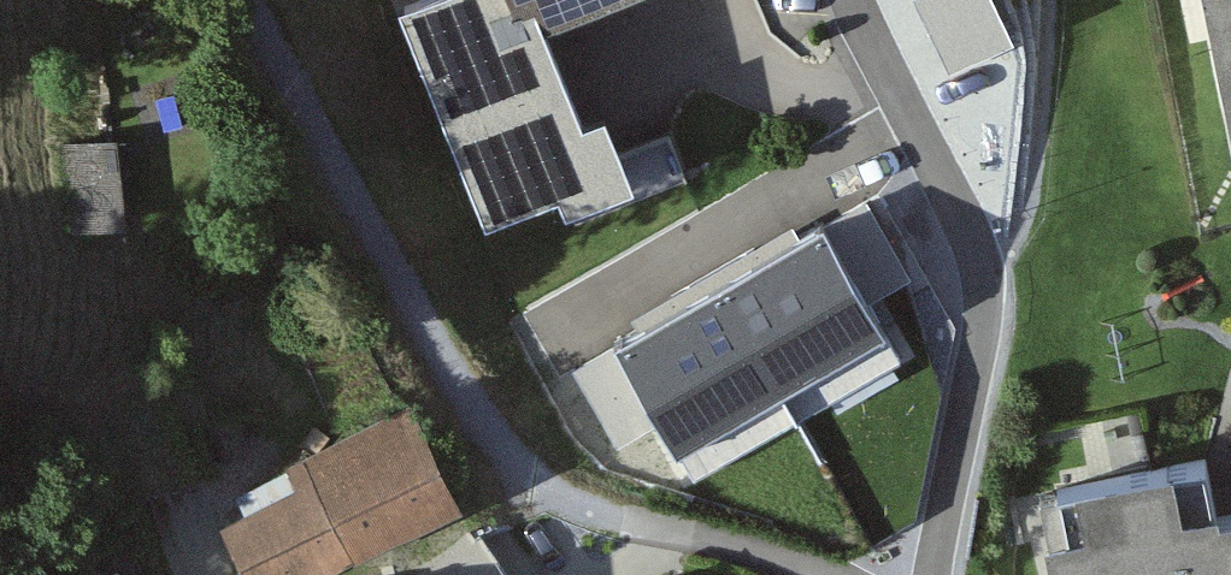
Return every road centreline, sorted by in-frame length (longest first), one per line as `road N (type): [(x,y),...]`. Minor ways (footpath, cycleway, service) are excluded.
road 1 (residential): [(937,574),(998,271),(861,0)]
road 2 (residential): [(394,274),(530,484),(805,574)]
road 3 (track): [(253,0),(394,274)]
road 4 (track): [(97,0),(90,10),(103,117),(124,139),(134,218),(163,253)]

